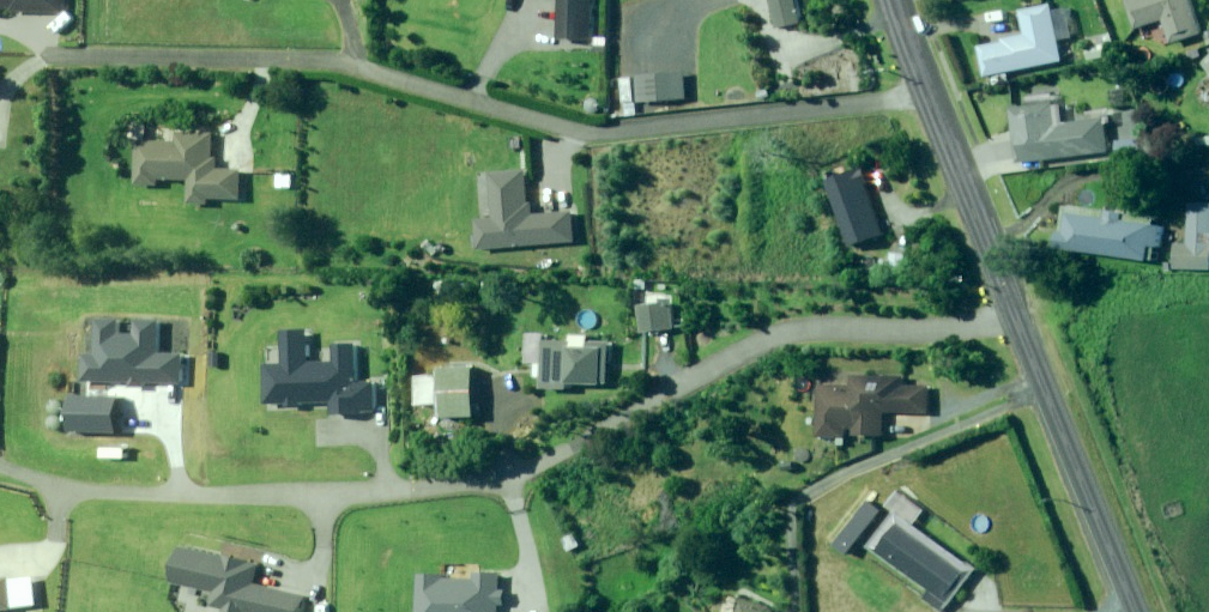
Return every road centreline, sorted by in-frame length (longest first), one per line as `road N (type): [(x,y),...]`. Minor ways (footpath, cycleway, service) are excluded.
road 1 (residential): [(1014,314),(960,327),(781,335),(577,447),(436,487),(121,493),(0,467)]
road 2 (residential): [(924,93),(599,133),(336,61),(60,54)]
road 3 (tertiary): [(1135,611),(1014,314)]
road 4 (tertiary): [(1014,314),(924,93)]

